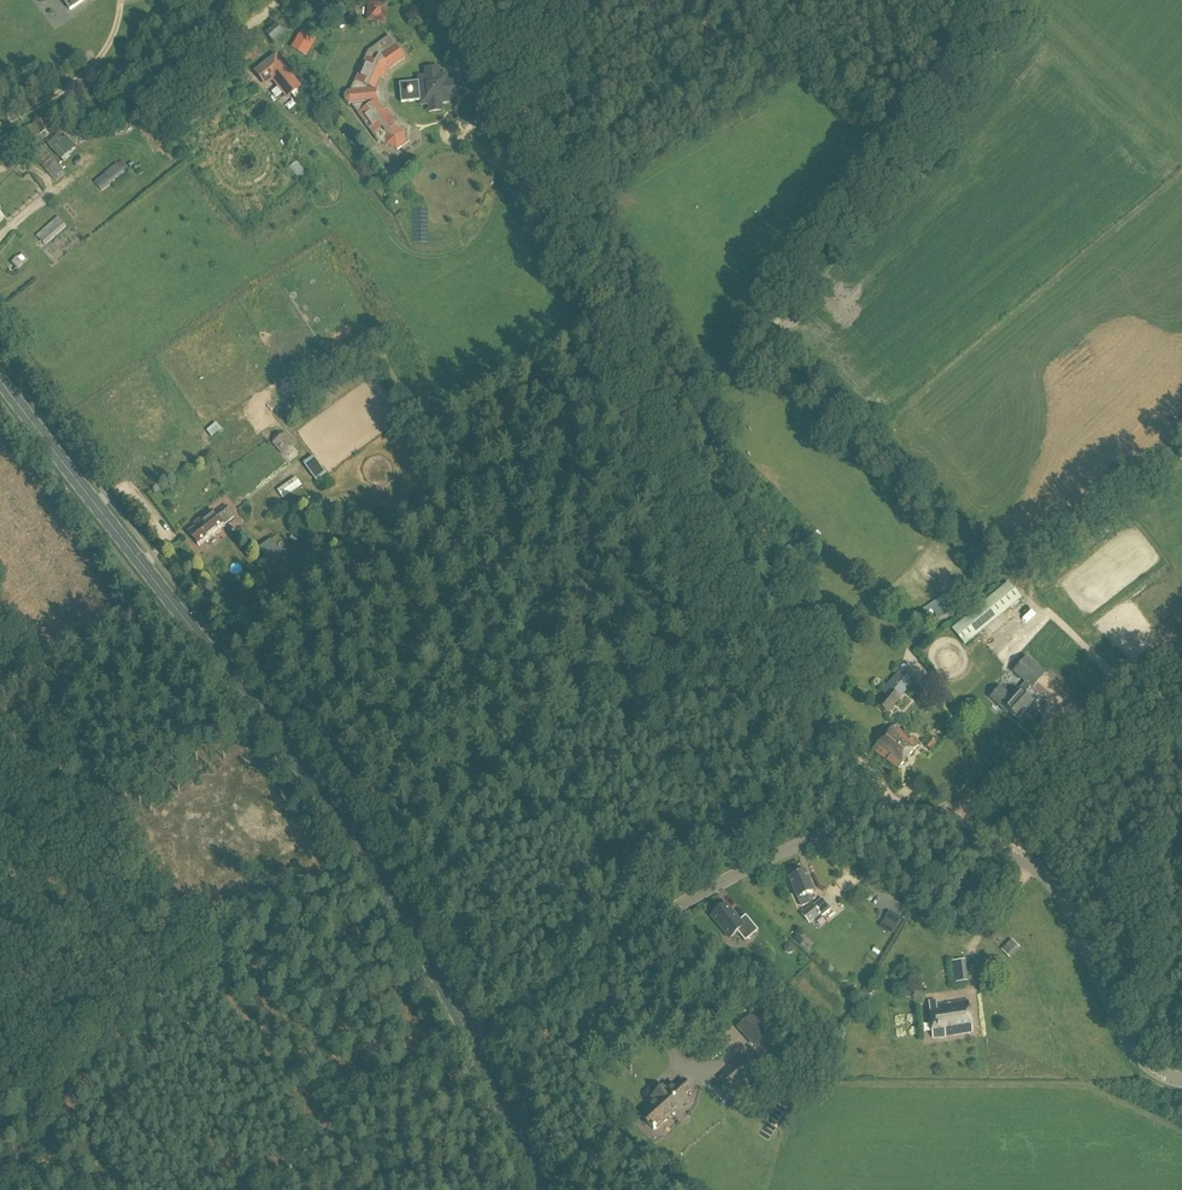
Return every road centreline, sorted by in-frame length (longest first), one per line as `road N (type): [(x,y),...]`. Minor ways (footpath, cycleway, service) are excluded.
road 1 (track): [(896,812),(881,786),(801,703),(466,0)]
road 2 (unclassified): [(1181,1083),(1151,1071),(1129,1047),(1074,917),(1043,873),(953,823),(896,812),(850,823),(703,892),(473,1046)]
road 3 (primary): [(473,1046),(344,825),(0,380)]
road 4 (track): [(663,418),(799,290),(1030,0)]
road 5 (track): [(974,833),(1181,677)]
road 6 (track): [(473,1046),(351,1111),(270,1189)]
road 7 (track): [(1005,846),(1181,710)]
road 8 (track): [(537,0),(539,116),(550,186)]
road 9 (primary): [(541,1189),(473,1046)]

